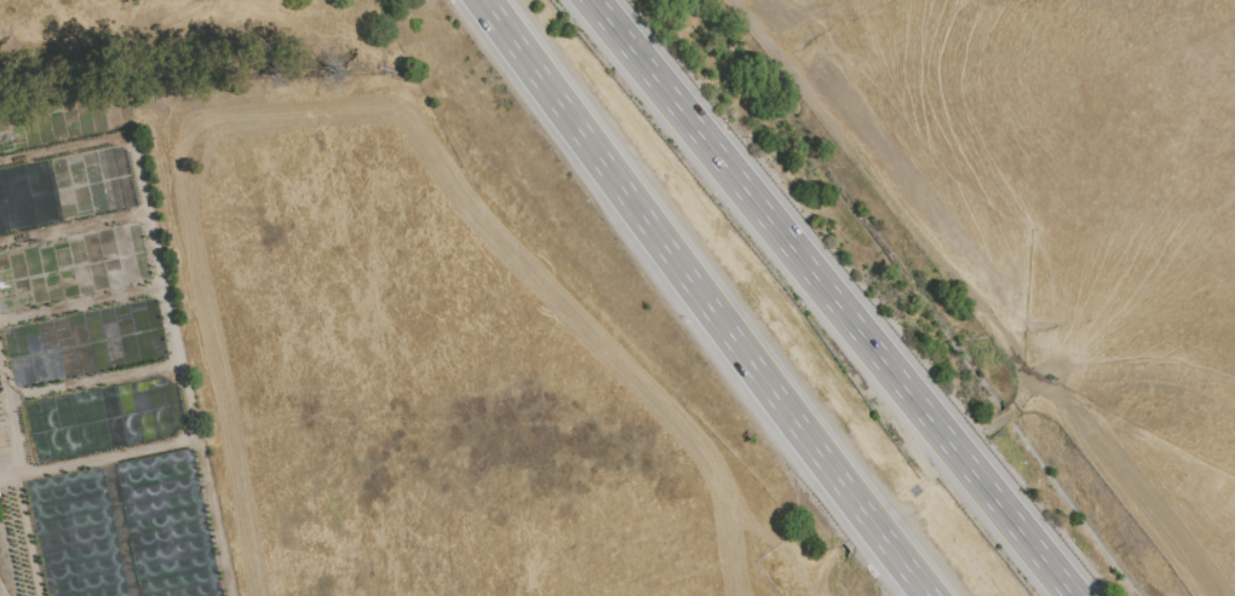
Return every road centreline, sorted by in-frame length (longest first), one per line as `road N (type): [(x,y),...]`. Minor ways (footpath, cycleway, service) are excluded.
road 1 (motorway): [(1076,595),(593,0)]
road 2 (motorway): [(486,0),(934,595)]

